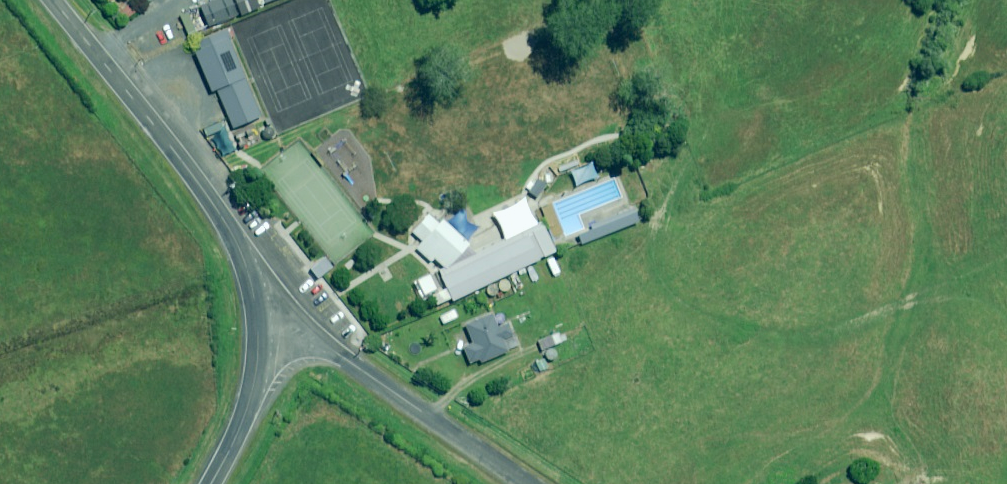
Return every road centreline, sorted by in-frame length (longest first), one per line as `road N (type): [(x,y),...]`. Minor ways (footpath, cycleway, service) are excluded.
road 1 (unclassified): [(52,0),(209,197),(242,256),(258,328)]
road 2 (unclassified): [(532,483),(329,348),(293,331),(258,328)]
road 3 (unclassified): [(258,328),(247,408),(209,483)]

